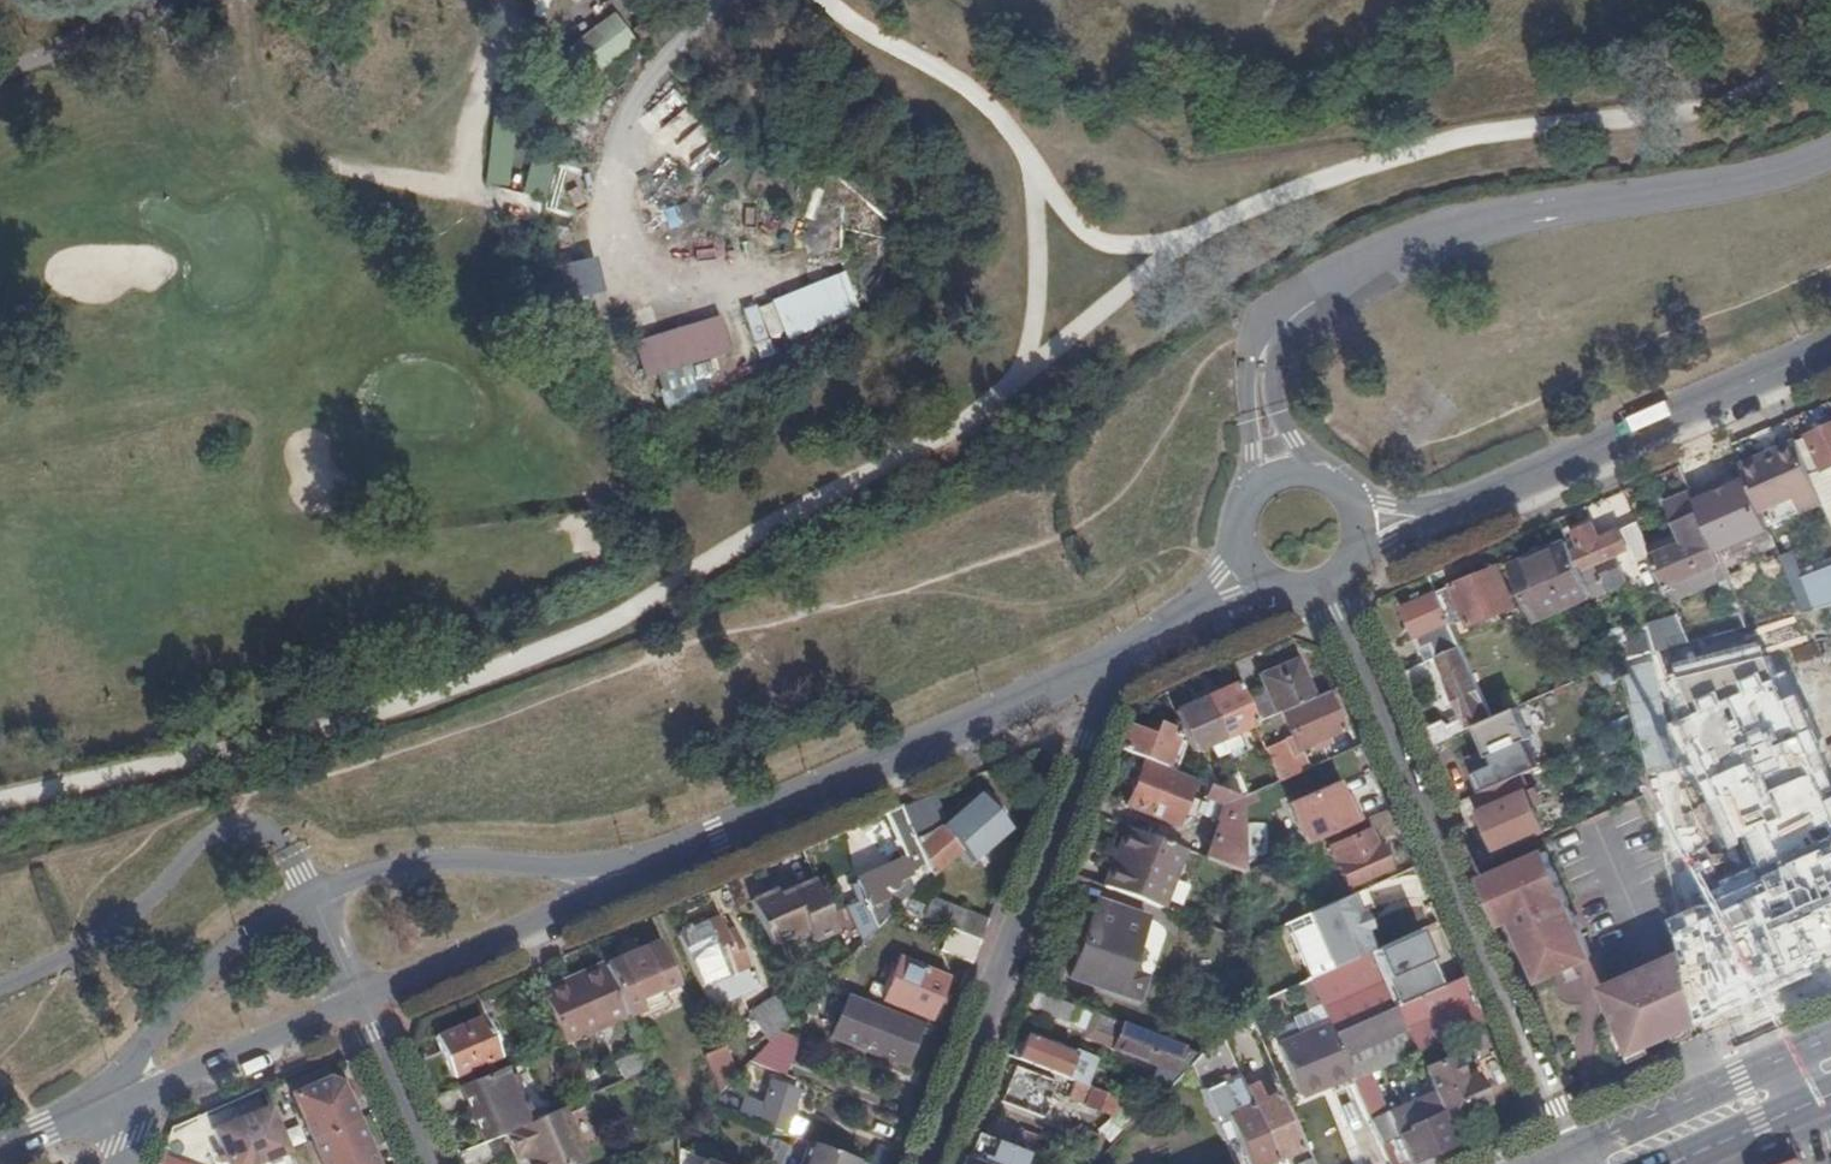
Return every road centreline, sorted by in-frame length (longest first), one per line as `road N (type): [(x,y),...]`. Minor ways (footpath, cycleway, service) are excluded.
road 1 (residential): [(1319,589),(1578,1163)]
road 2 (residential): [(640,868),(435,865),(312,895),(257,924),(189,986),(129,1073),(129,1101)]
road 3 (residential): [(926,1163),(1090,742),(1118,650)]
road 4 (residential): [(1118,650),(640,868)]
road 5 (residential): [(1830,346),(1458,509)]
road 6 (residential): [(359,1000),(603,893),(640,868)]
road 7 (residential): [(129,1101),(359,1000)]
road 8 (primary): [(1794,1075),(1598,1163)]
road 9 (residential): [(359,1000),(428,1163)]
road 10 (residential): [(1353,501),(1319,474),(1285,472),(1244,508),(1242,548)]
road 11 (residential): [(129,1101),(0,1152)]

